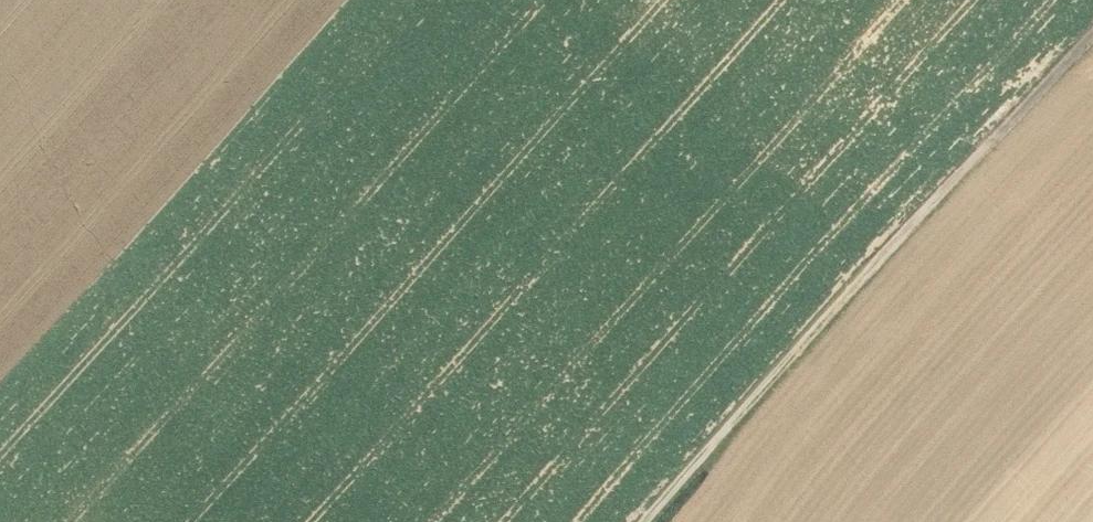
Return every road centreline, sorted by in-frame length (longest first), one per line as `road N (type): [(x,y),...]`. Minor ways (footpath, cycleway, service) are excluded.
road 1 (track): [(650,521),(867,271),(1092,35)]

